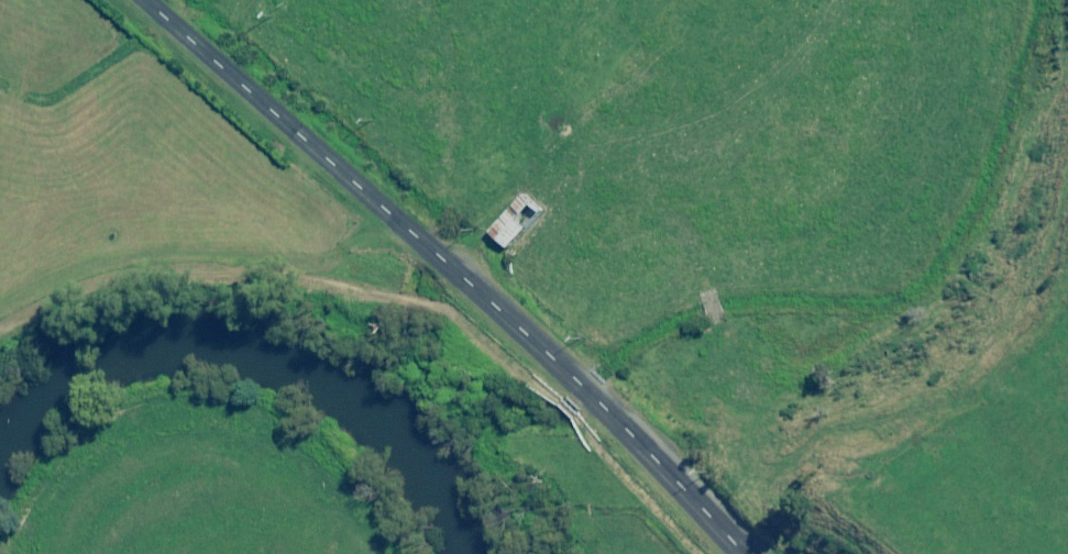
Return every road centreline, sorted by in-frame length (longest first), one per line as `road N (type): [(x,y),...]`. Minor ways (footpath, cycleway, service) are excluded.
road 1 (unclassified): [(146,0),(580,385),(741,553)]
road 2 (track): [(693,553),(574,417),(450,313),(383,293),(216,273),(127,277),(4,327)]

